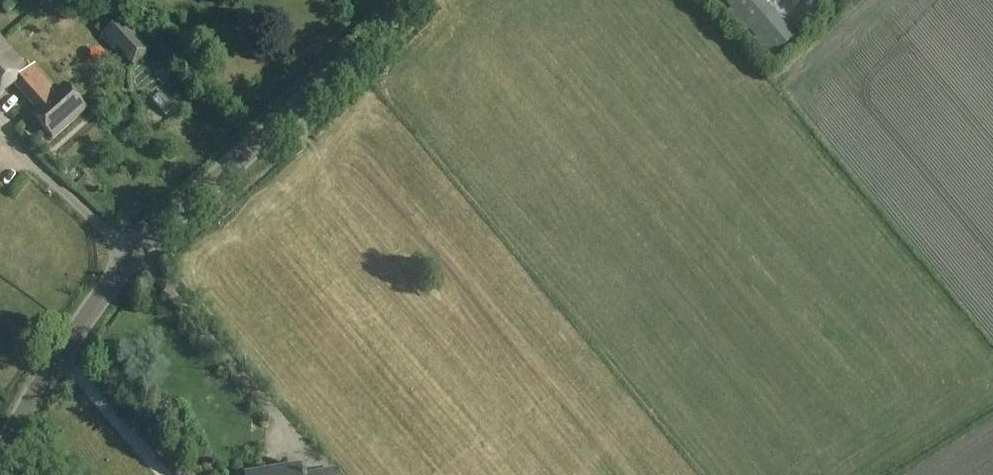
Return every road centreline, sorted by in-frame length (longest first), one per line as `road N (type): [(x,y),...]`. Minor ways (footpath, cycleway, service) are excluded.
road 1 (tertiary): [(0,452),(97,296),(403,0)]

